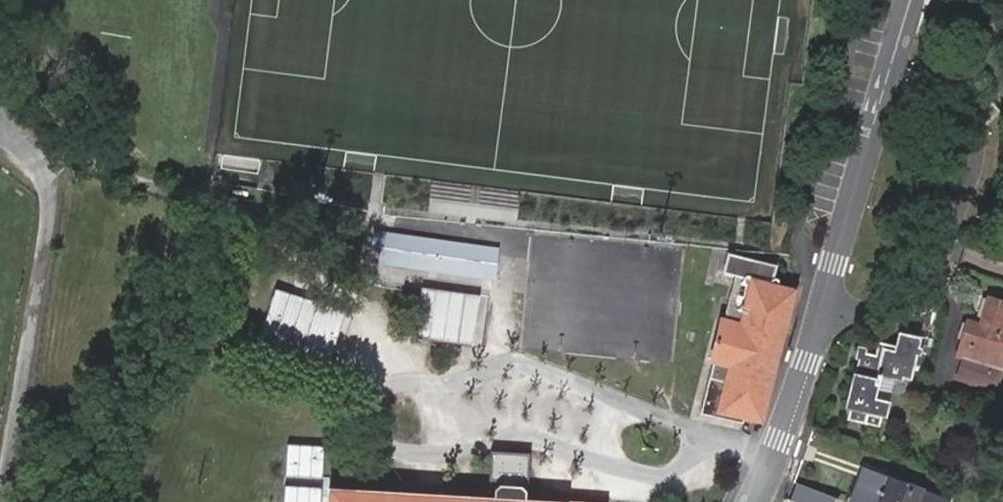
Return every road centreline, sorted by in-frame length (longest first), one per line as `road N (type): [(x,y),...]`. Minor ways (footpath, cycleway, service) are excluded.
road 1 (residential): [(806,363),(909,317),(942,257),(959,197),(958,146),(870,131)]
road 2 (residential): [(870,131),(806,363)]
road 3 (residential): [(806,363),(751,501)]
road 4 (residential): [(910,0),(870,131)]

